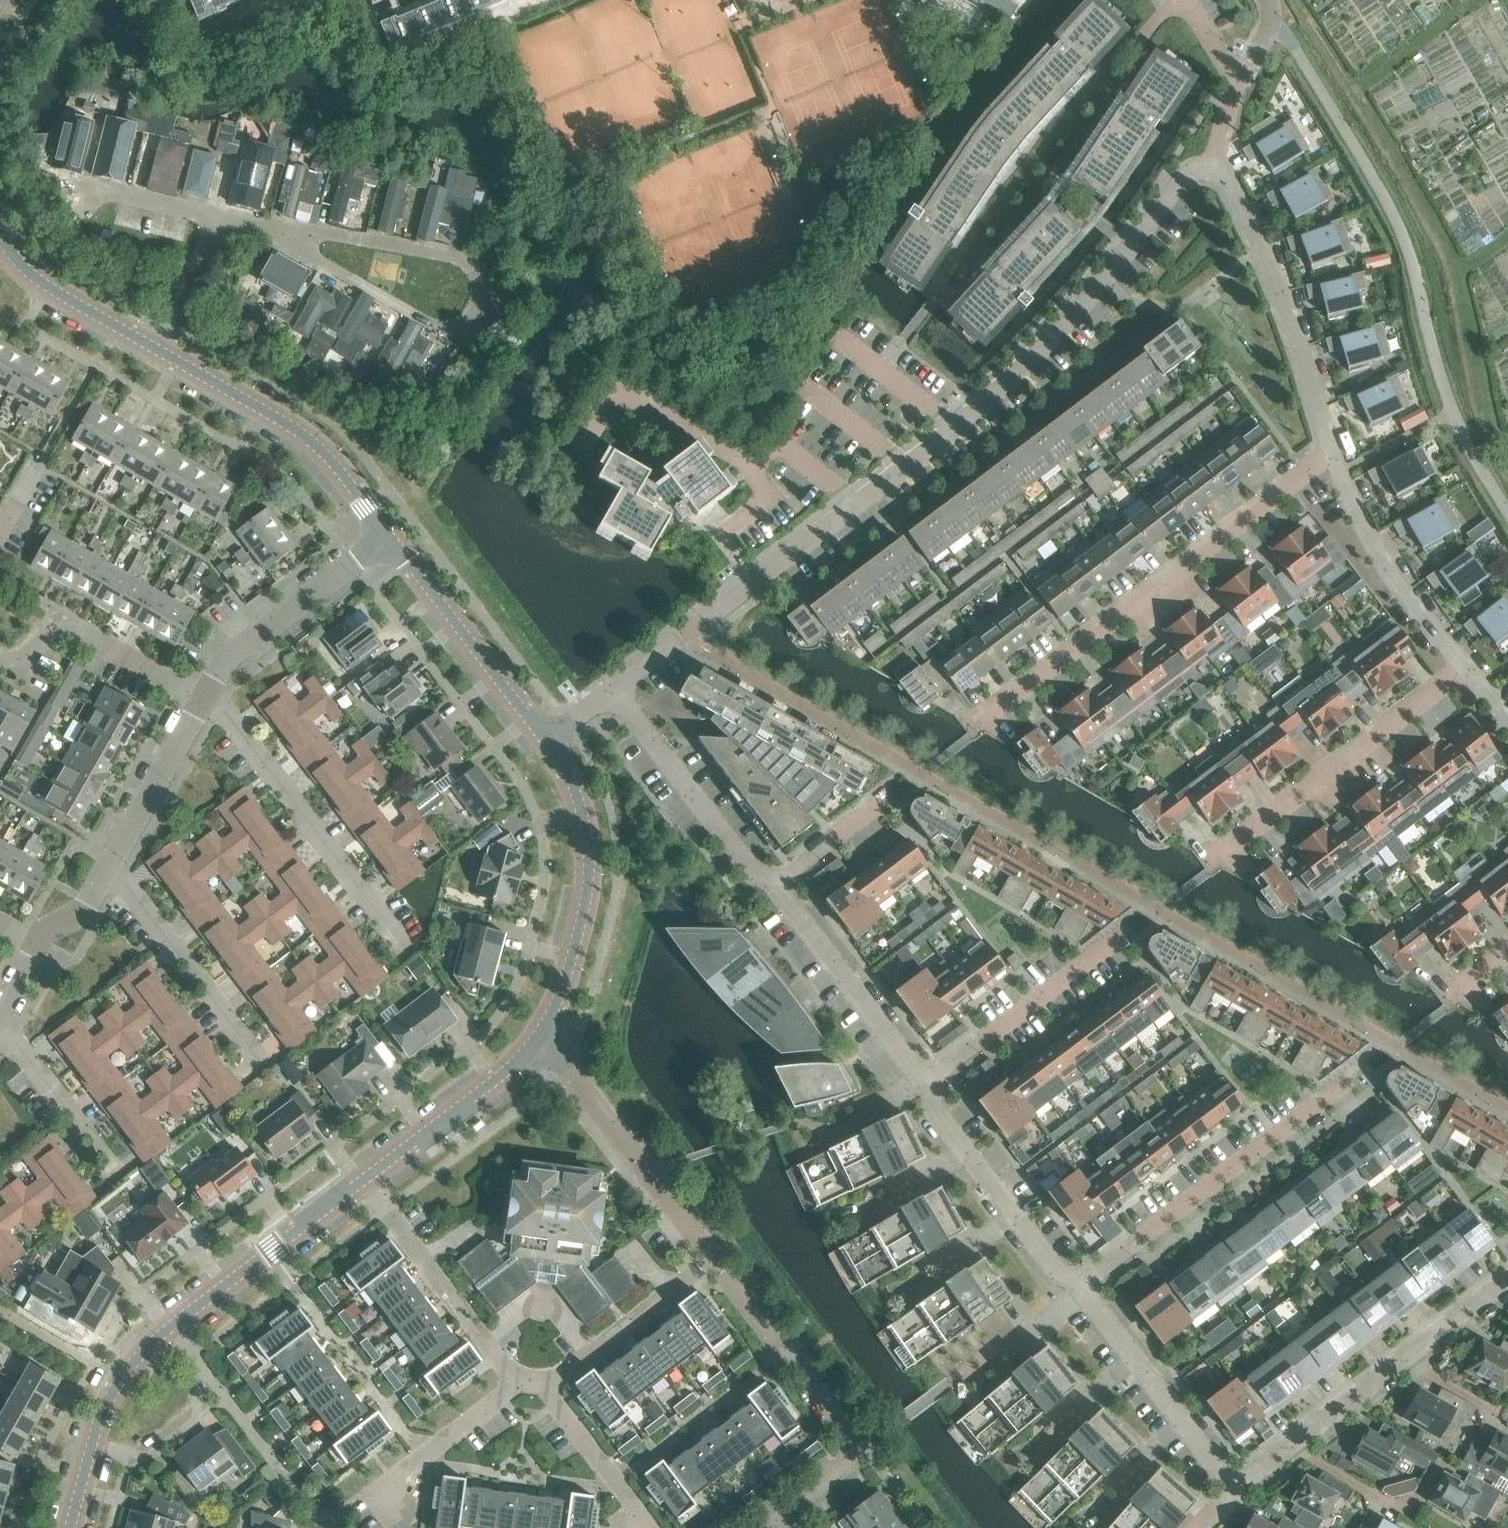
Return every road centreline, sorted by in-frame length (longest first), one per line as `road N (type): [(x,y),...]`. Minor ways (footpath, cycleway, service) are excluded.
road 1 (residential): [(609,690),(1011,376),(1186,174),(1213,165)]
road 2 (tertiary): [(70,1527),(100,1419),(130,1364),(365,1178)]
road 3 (residential): [(265,227),(457,257),(480,294),(456,328),(442,326),(310,252)]
road 4 (residential): [(986,716),(1333,456)]
road 5 (residential): [(1082,1287),(1397,1046)]
road 6 (residential): [(1235,1485),(1507,1279)]
road 7 (residential): [(714,1264),(782,1360),(842,1422),(855,1455),(778,1517)]
road 8 (residential): [(1333,456),(1261,251),(1213,165)]
road 9 (tertiary): [(542,1035),(589,877),(584,815),(544,736)]
road 10 (residential): [(1222,862),(1464,667)]
road 11 (tertiary): [(389,536),(302,432),(151,347)]
road 12 (residential): [(714,1264),(542,1035)]
road 13 (residential): [(926,1095),(766,885)]
road 14 (residential): [(926,1095),(1134,933)]
road 15 (residential): [(364,903),(206,698)]
road 16 (residential): [(521,1383),(497,1364),(365,1178)]
road 17 (tertiary): [(544,736),(389,536)]
road 18 (residential): [(206,698),(88,625),(49,628),(25,667),(0,653)]
road 19 (residential): [(766,885),(609,690)]
road 20 (residential): [(1235,1485),(1082,1287)]
road 21 (residential): [(1464,667),(1395,574),(1333,456)]
road 22 (residential): [(1082,1287),(926,1095)]
road 23 (residential): [(206,698),(260,626),(389,536)]
road 24 (residential): [(251,1050),(117,864)]
road 25 (tertiary): [(365,1178),(542,1035)]
road 26 (residential): [(550,1391),(714,1264)]
road 27 (residential): [(766,885),(928,773)]
road 28 (tertiary): [(151,347),(38,278),(0,234)]
road 29 (residential): [(117,864),(206,698)]
road 30 (residential): [(1213,165),(1228,95),(1275,11),(1267,0)]
road 31 (residential): [(379,1493),(521,1383)]
road 32 (residential): [(948,1383),(1082,1287)]
road 33 (residential): [(640,1527),(550,1391)]
road 34 (residential): [(225,218),(107,190),(79,196)]
road 35 (residential): [(151,347),(225,218)]
road 36 (residential): [(33,948),(47,927),(83,909),(117,864)]

